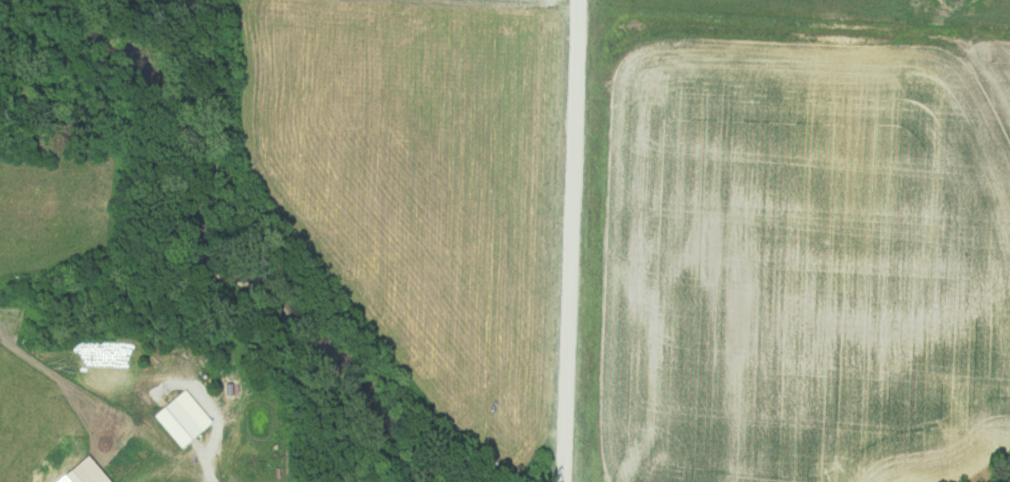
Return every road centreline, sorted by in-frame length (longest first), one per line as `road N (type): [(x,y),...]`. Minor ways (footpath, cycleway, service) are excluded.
road 1 (residential): [(565,481),(580,0)]

